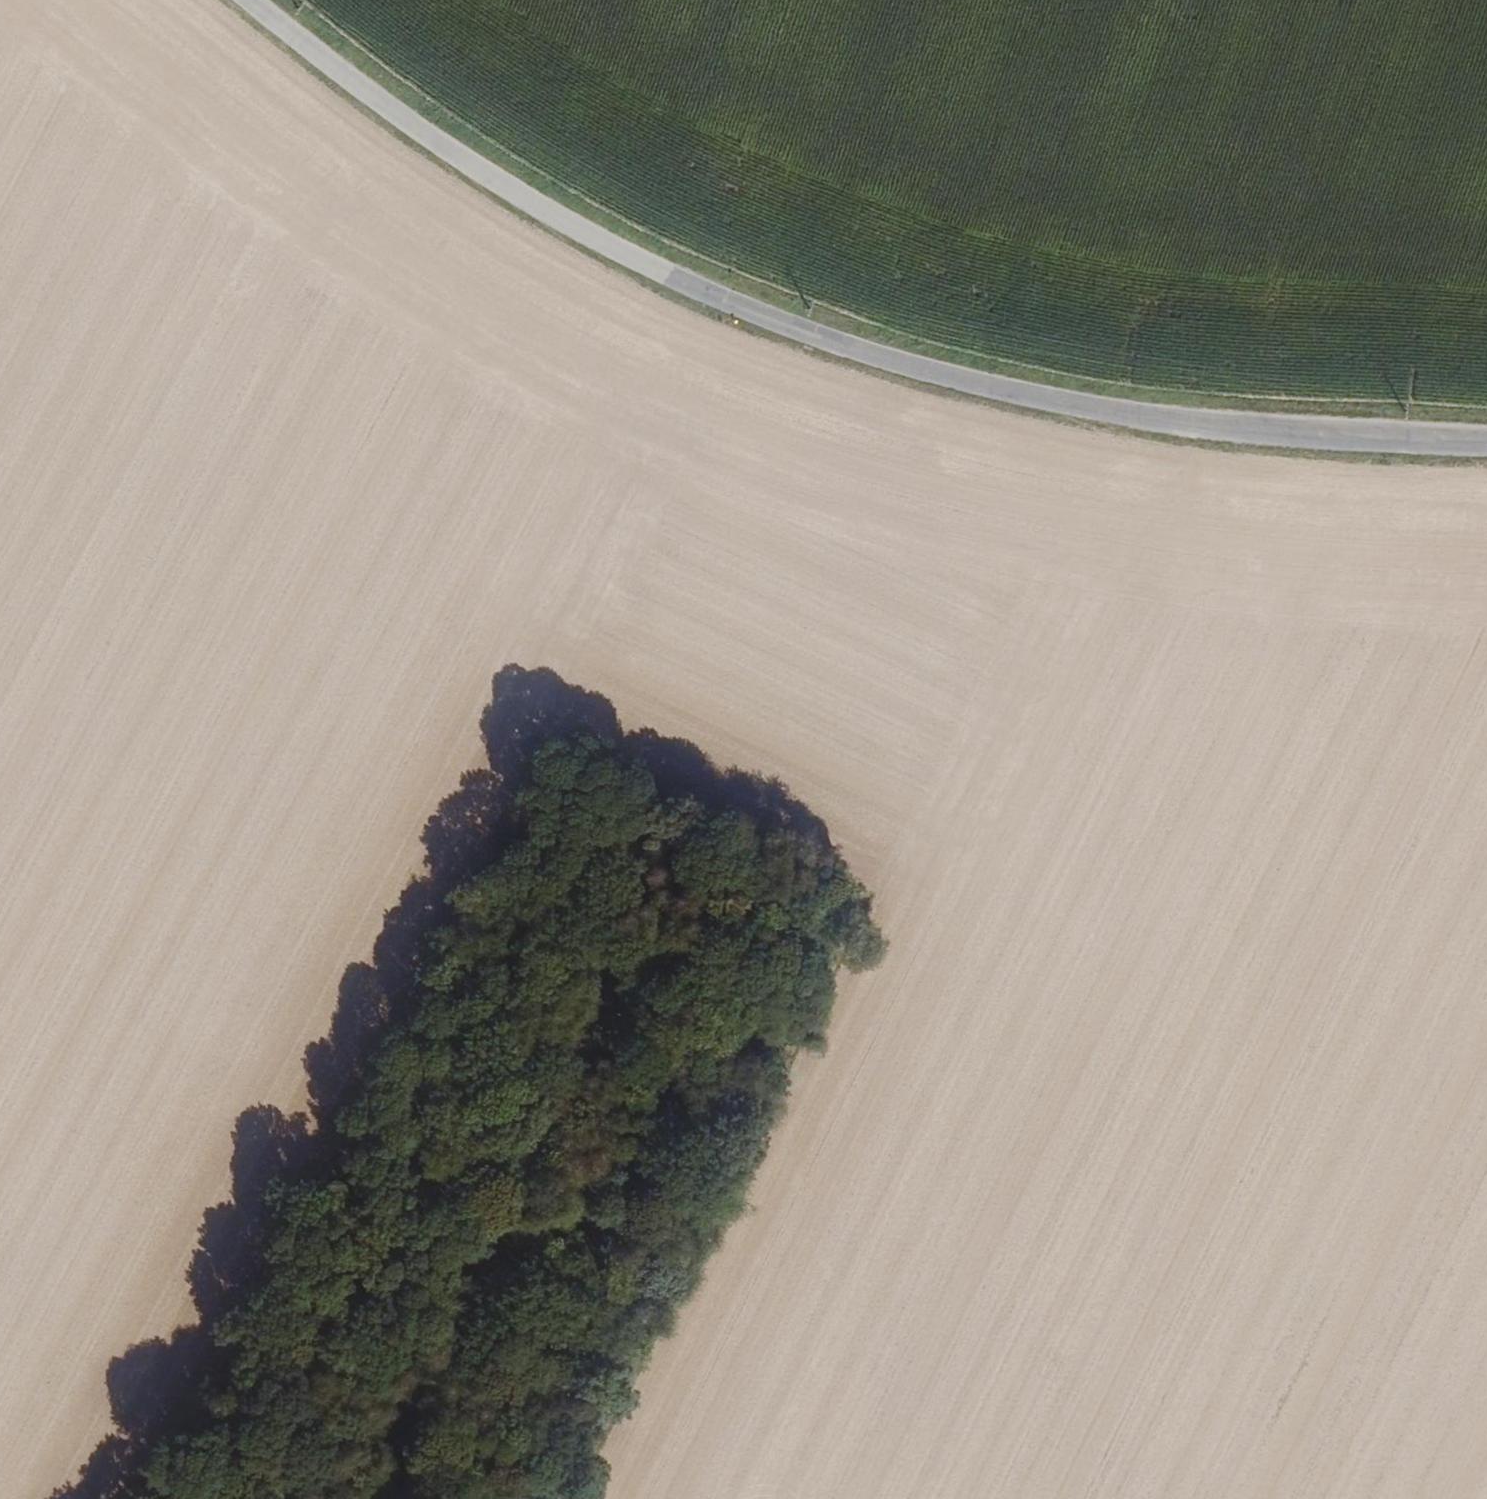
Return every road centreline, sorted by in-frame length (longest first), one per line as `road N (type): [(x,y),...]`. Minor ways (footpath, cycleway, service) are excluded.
road 1 (tertiary): [(1486,440),(1320,434),(1113,413),(904,365),(700,291),(504,191),(252,0)]

